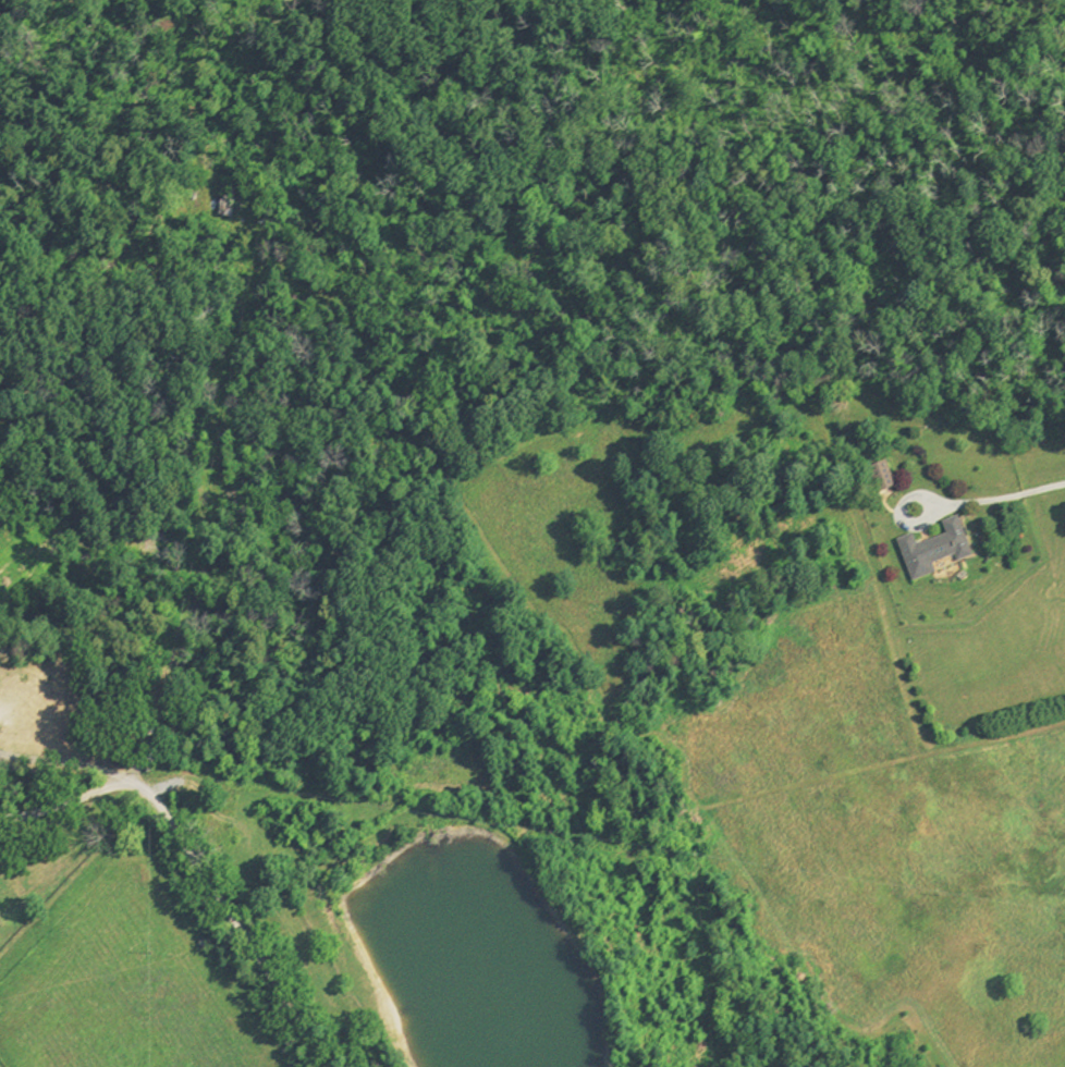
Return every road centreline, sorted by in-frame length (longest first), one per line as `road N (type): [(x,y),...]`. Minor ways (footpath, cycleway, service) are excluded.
road 1 (residential): [(329,1066),(152,794),(115,784),(0,818)]

